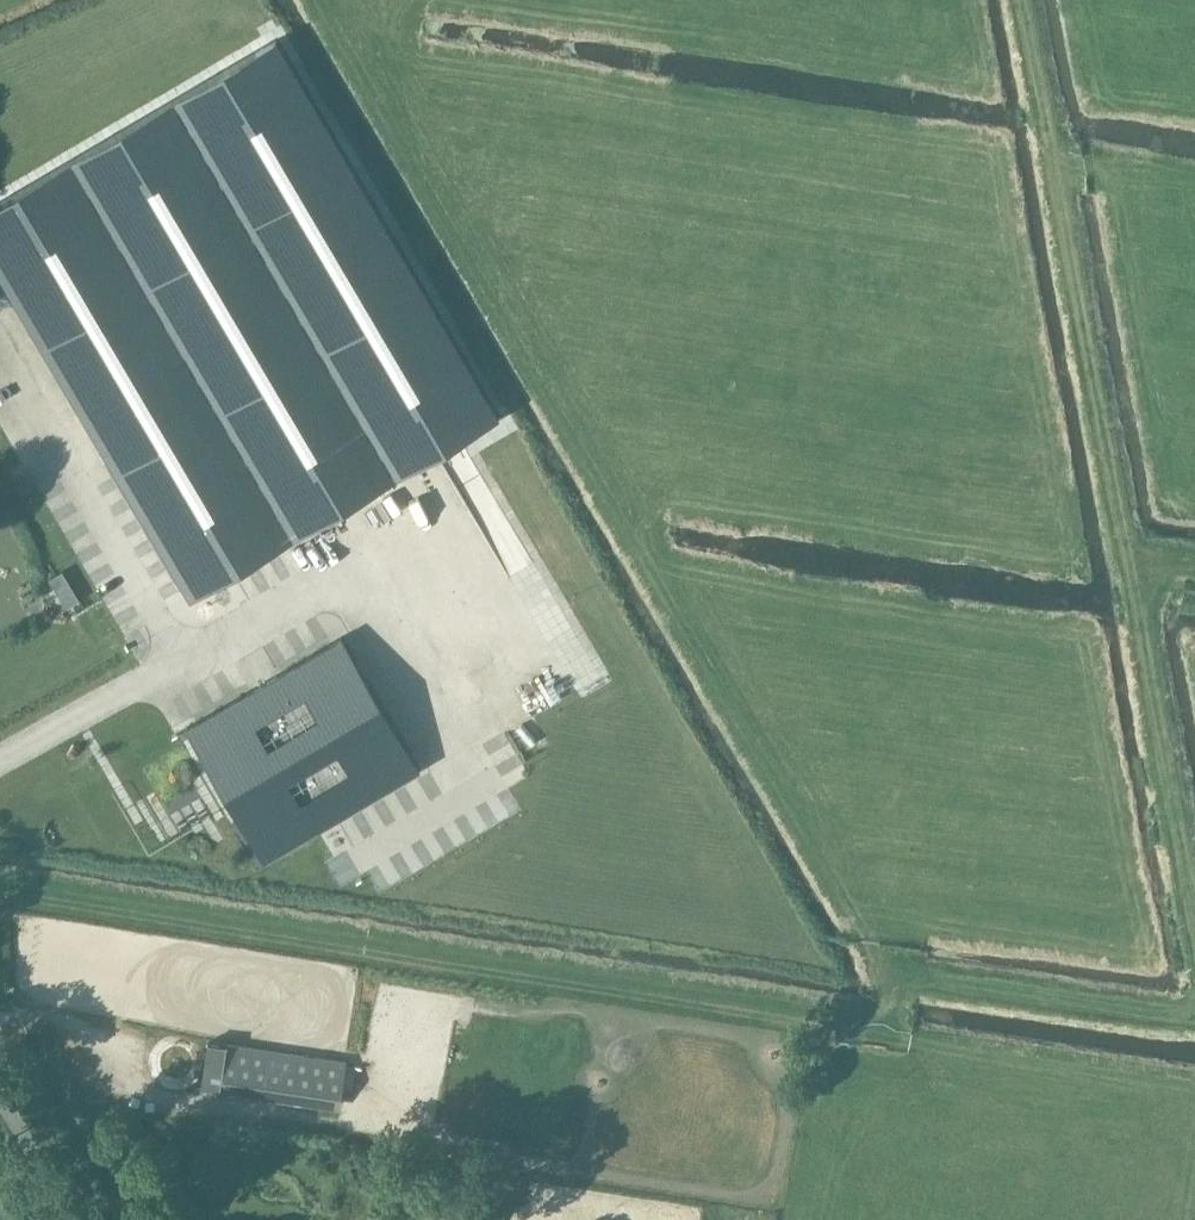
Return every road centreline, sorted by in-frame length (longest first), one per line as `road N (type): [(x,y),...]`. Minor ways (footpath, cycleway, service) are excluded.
road 1 (track): [(1194,1012),(927,980),(890,990),(859,1034),(0,893)]
road 2 (track): [(1194,575),(1136,566),(1194,935)]
road 3 (unclassified): [(73,1219),(0,1100)]

